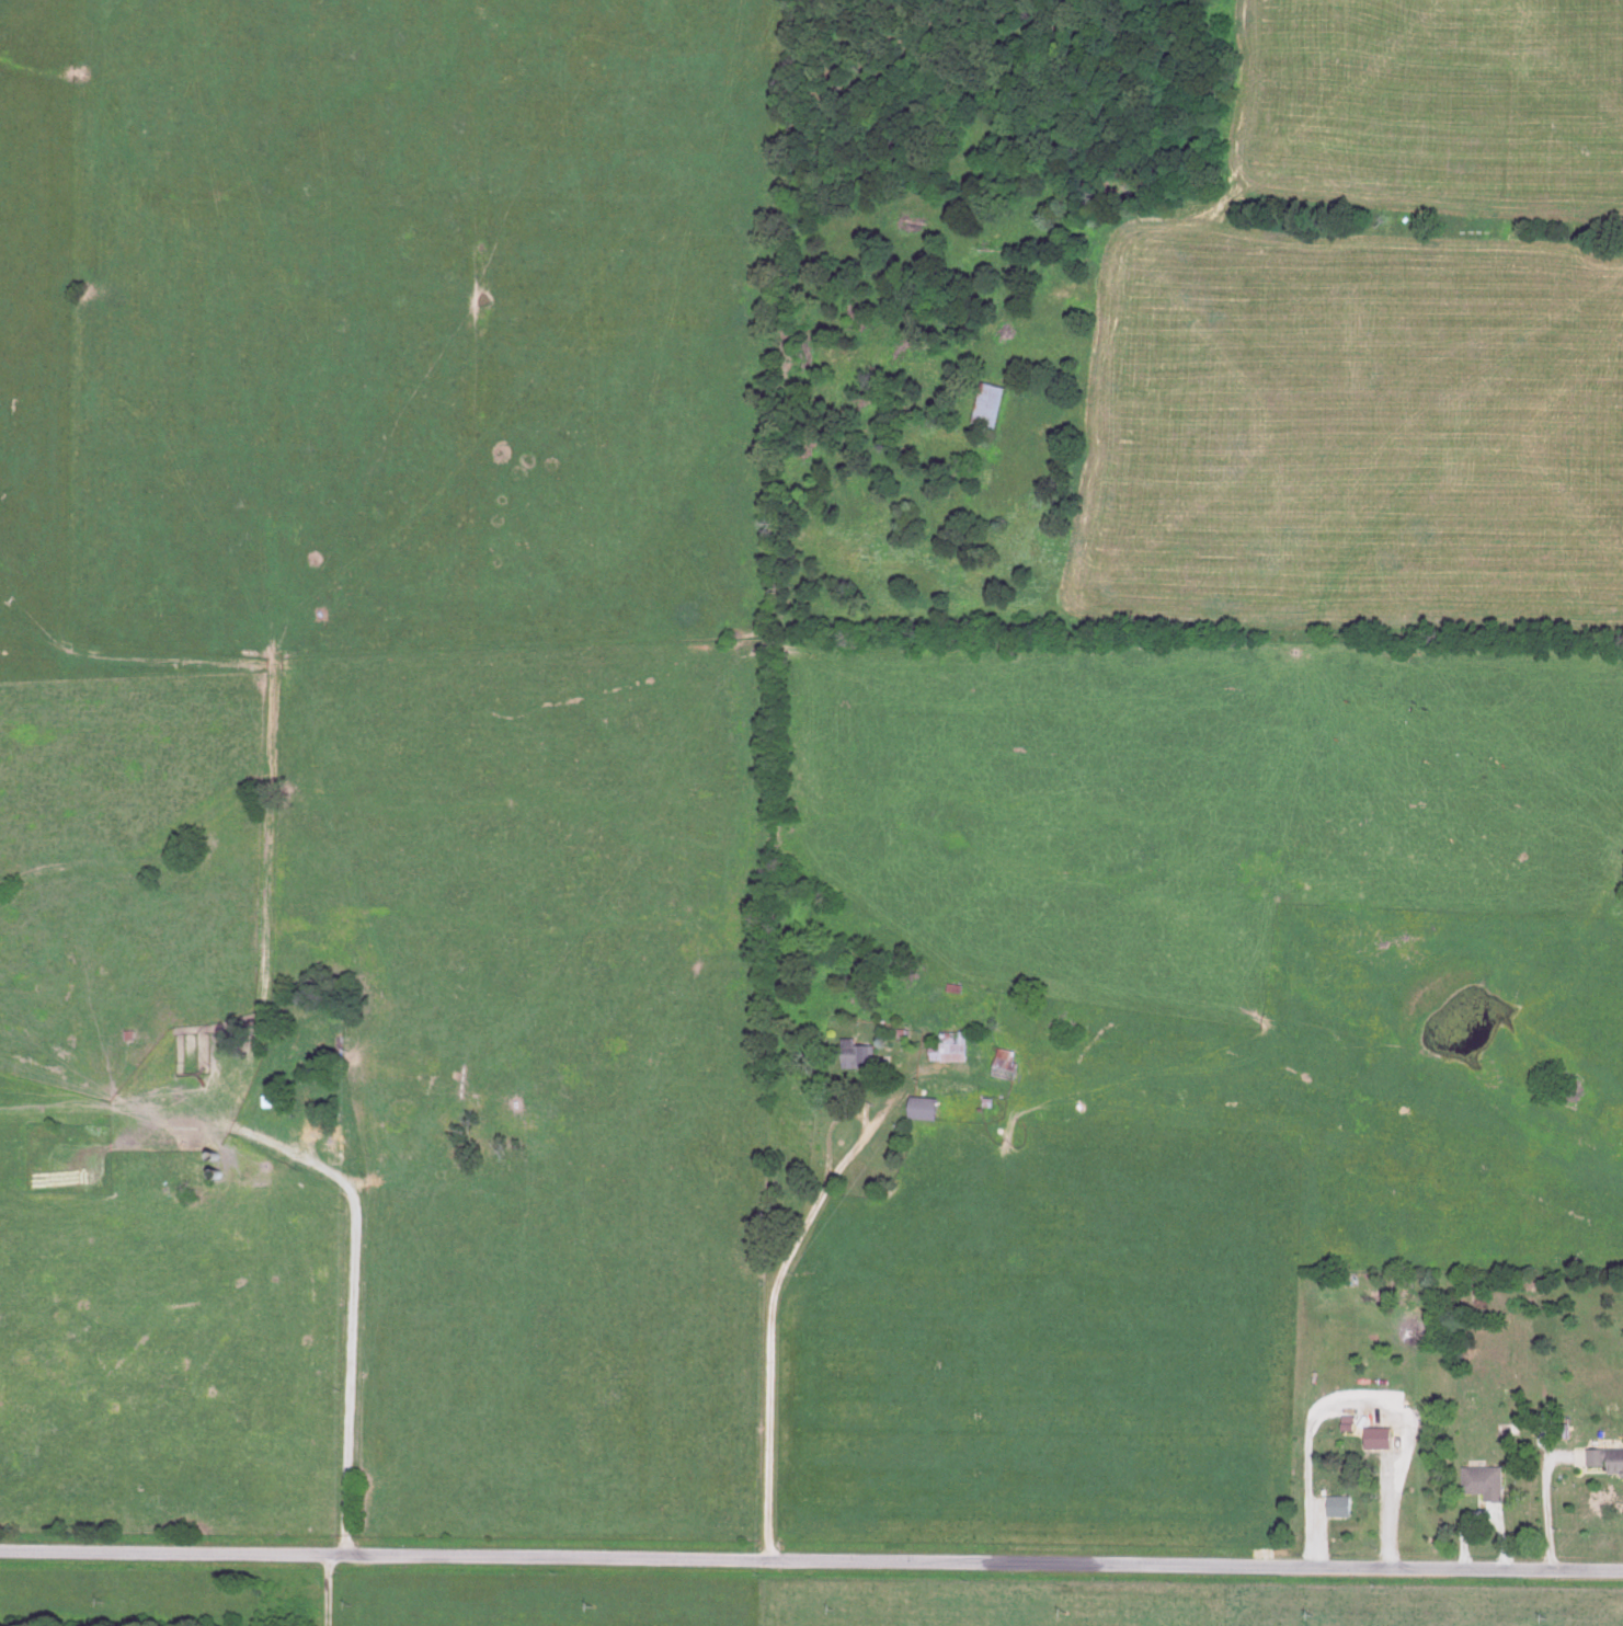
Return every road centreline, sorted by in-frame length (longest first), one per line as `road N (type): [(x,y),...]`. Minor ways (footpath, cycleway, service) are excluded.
road 1 (residential): [(1622,1573),(0,1553)]

